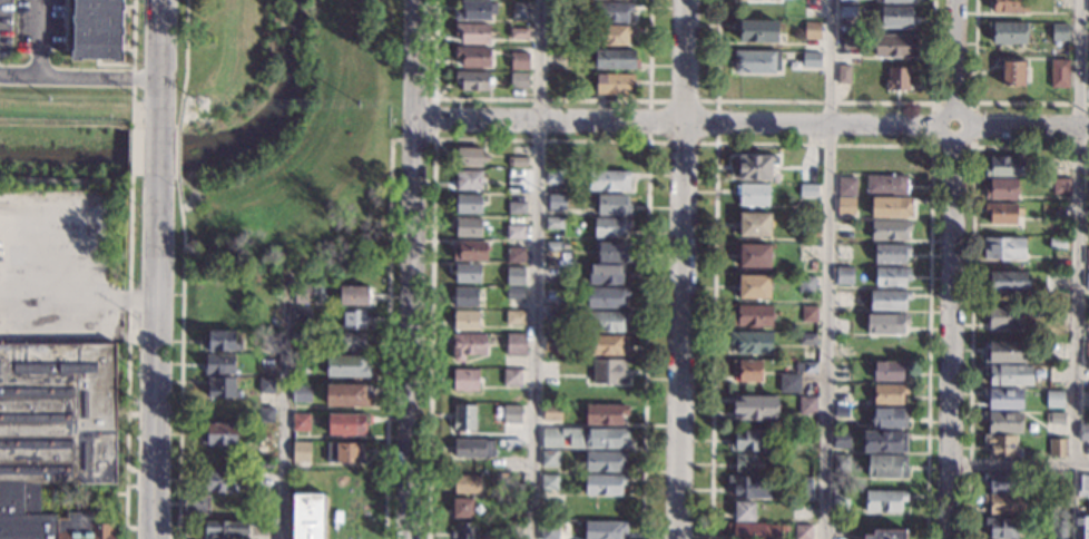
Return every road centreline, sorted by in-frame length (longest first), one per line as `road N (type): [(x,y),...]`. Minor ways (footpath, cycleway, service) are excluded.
road 1 (residential): [(1088,126),(418,124)]
road 2 (residential): [(679,538),(687,0)]
road 3 (residential): [(950,538),(958,0)]
road 4 (residential): [(407,538),(418,124)]
road 5 (tertiary): [(153,530),(157,178)]
road 6 (tertiary): [(158,130),(161,0)]
road 7 (residential): [(418,124),(419,0)]

